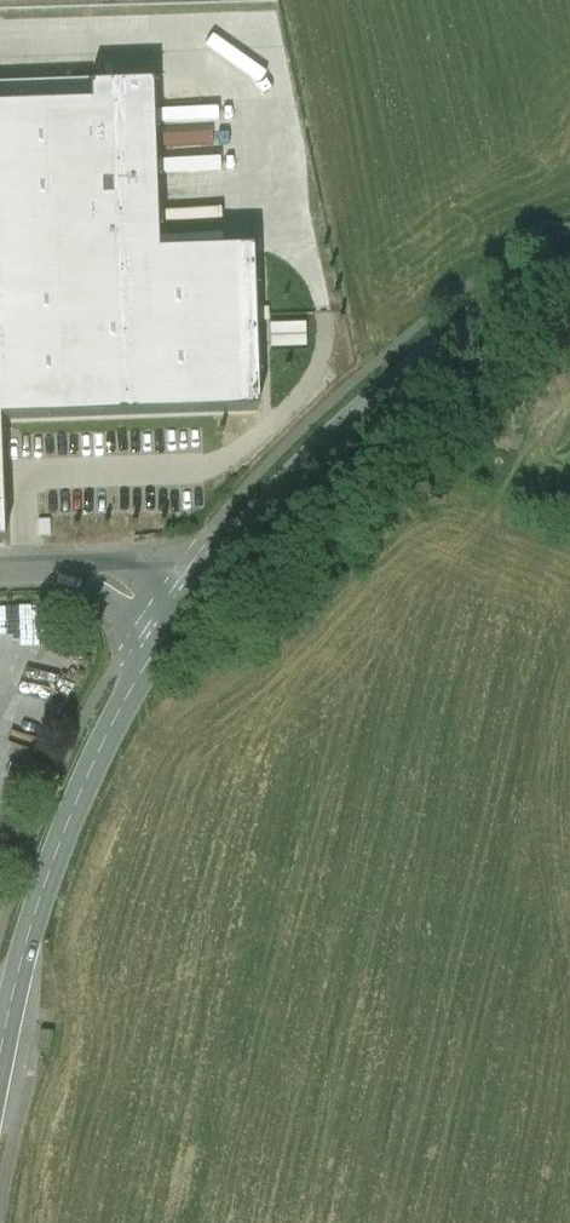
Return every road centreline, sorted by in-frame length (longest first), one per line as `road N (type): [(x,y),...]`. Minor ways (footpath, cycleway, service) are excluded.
road 1 (tertiary): [(569,269),(390,389),(253,519),(192,597)]
road 2 (tertiary): [(161,641),(112,725),(60,843),(0,1055)]
road 3 (residential): [(192,597),(134,570),(52,564)]
road 4 (residential): [(52,564),(161,641)]

